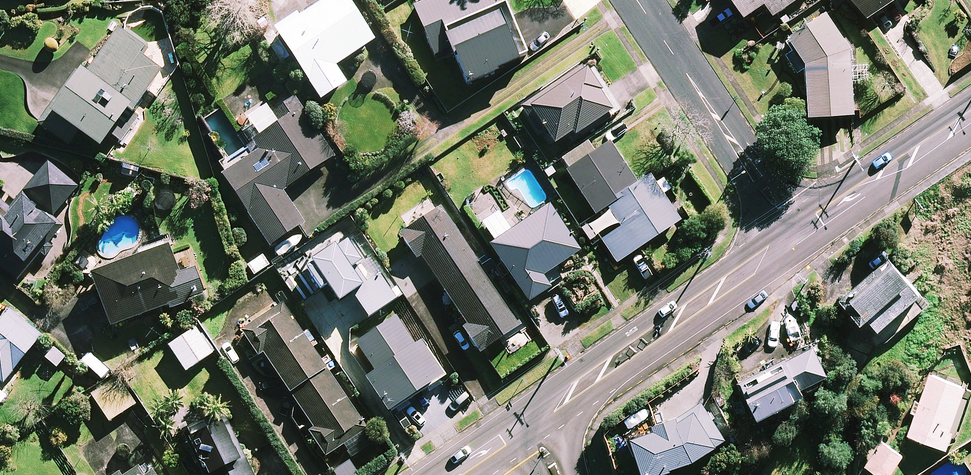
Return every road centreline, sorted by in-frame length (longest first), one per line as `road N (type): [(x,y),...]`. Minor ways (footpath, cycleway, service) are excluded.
road 1 (tertiary): [(797,236),(528,430)]
road 2 (residential): [(636,0),(797,236)]
road 3 (tertiary): [(970,118),(797,236)]

